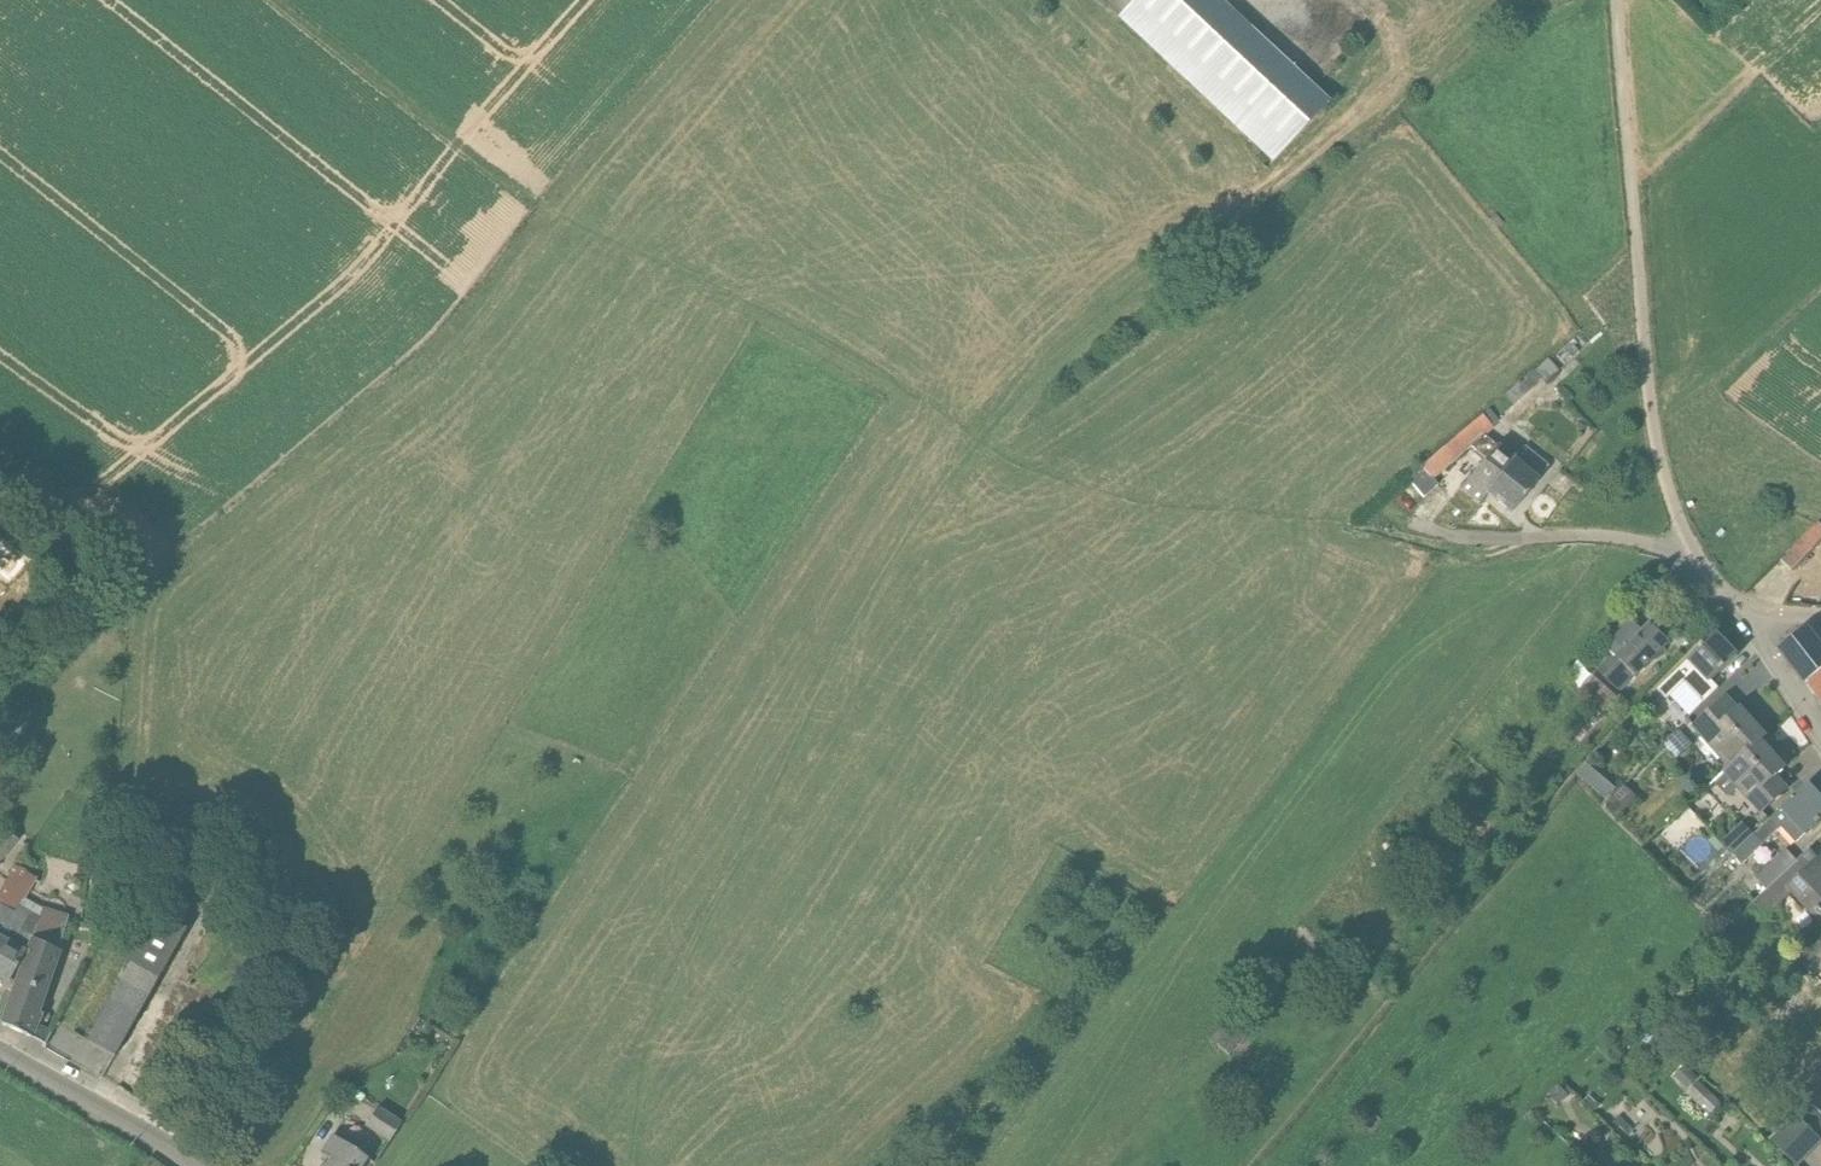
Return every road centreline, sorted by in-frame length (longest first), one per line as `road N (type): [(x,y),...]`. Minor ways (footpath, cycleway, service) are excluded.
road 1 (unclassified): [(1737,606),(1694,563),(1655,433),(1616,0)]
road 2 (residential): [(199,1165),(0,1052)]
road 3 (residential): [(1820,727),(1747,619)]

